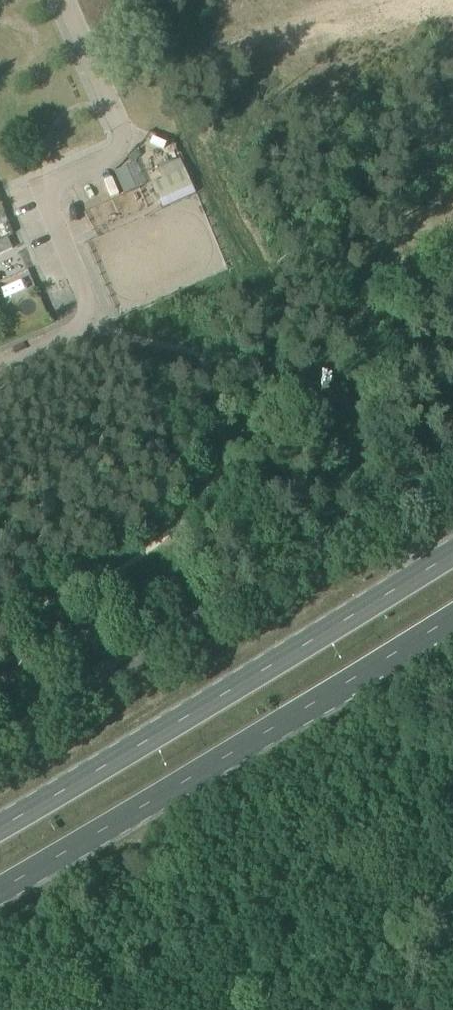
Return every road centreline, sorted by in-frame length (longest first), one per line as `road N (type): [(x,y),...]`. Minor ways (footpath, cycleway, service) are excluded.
road 1 (primary): [(452,552),(0,827)]
road 2 (primary): [(0,890),(452,618)]

